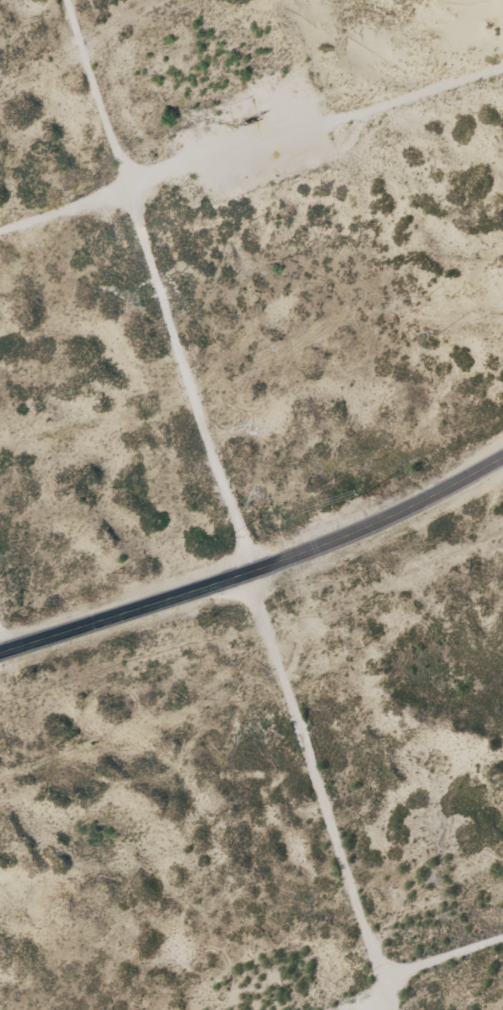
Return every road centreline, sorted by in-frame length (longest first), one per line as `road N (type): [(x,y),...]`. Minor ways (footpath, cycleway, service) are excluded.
road 1 (track): [(53,0),(79,40),(124,206),(381,1009)]
road 2 (secondary): [(0,650),(335,539),(502,457)]
road 3 (track): [(0,248),(502,73)]

